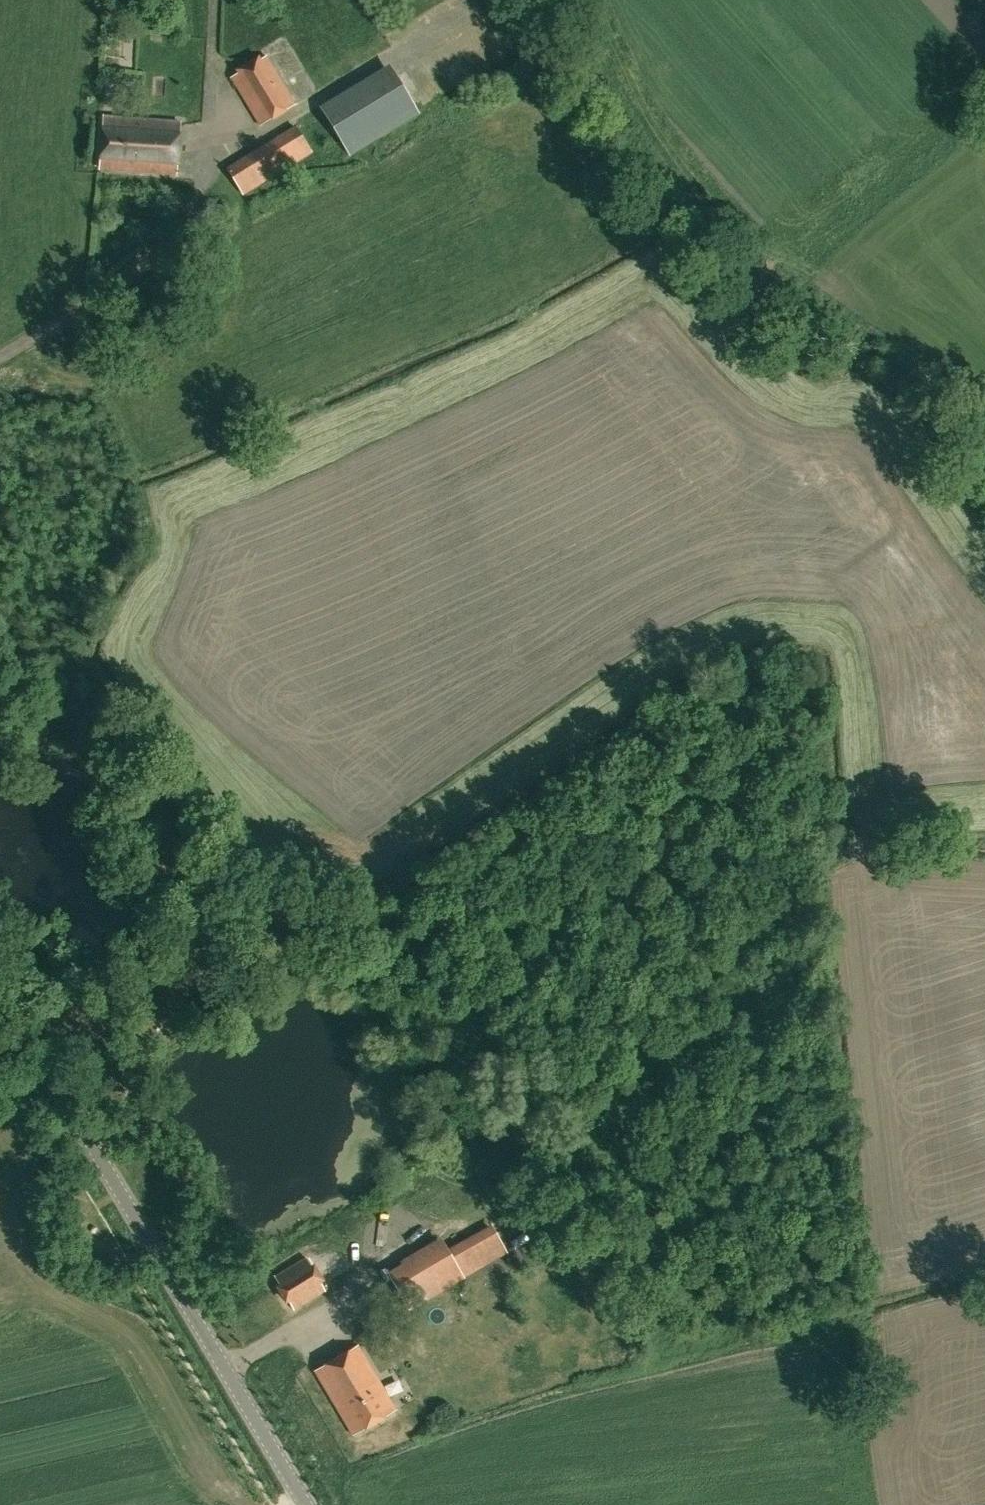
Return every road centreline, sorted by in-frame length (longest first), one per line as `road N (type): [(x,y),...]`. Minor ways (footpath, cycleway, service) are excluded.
road 1 (unclassified): [(307,1504),(0,1000)]

